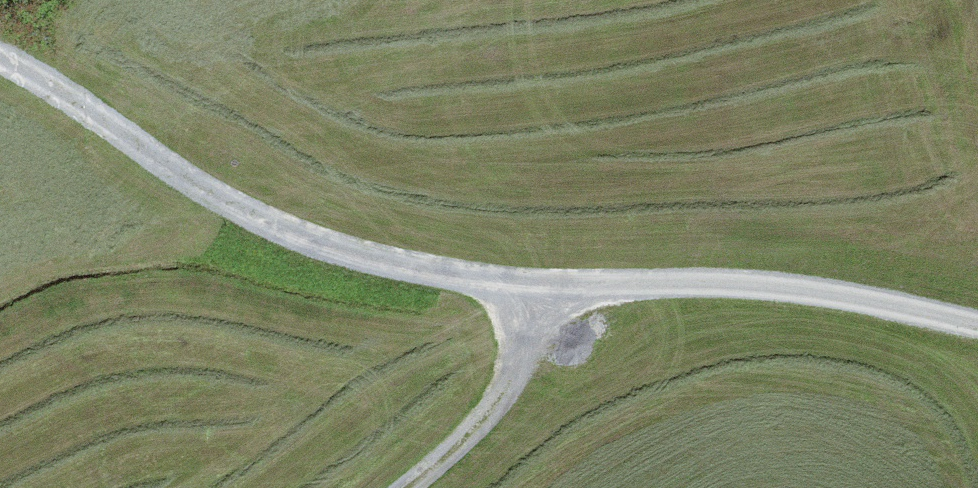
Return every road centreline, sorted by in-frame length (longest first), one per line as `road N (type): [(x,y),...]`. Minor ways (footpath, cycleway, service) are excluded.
road 1 (track): [(0,56),(238,204),(384,255),(520,293),(730,278),(895,305),(977,332)]
road 2 (track): [(520,293),(491,405),(389,487)]

